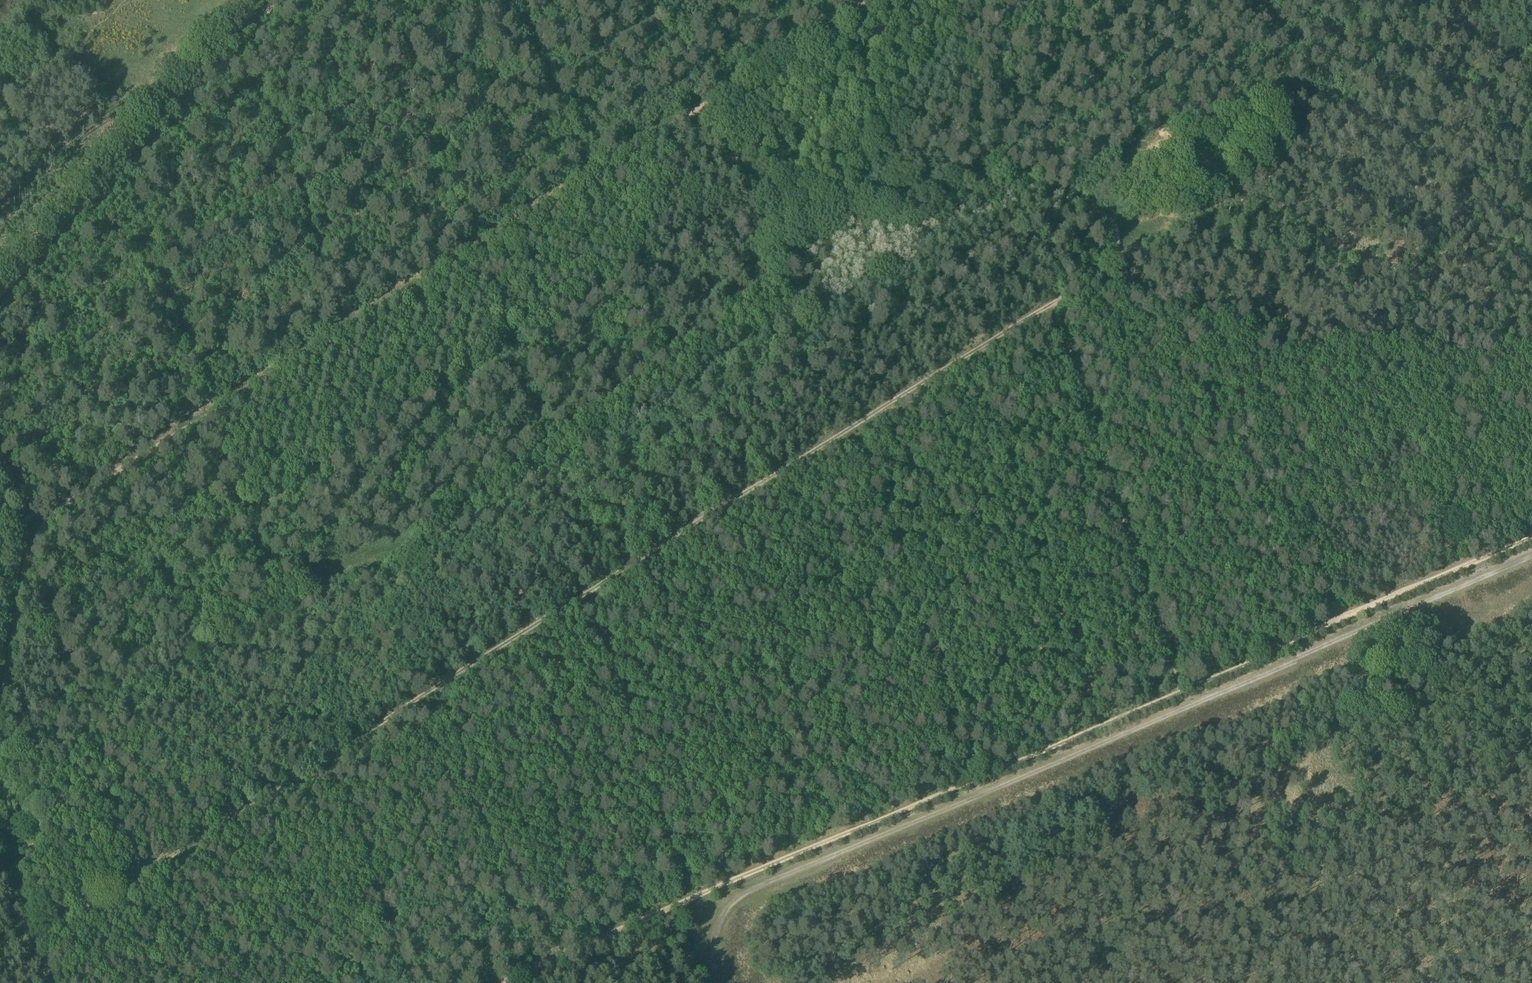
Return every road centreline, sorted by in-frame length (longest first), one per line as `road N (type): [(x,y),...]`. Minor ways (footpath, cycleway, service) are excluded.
road 1 (track): [(870,0),(49,512),(27,540),(0,716)]
road 2 (track): [(1050,321),(51,941)]
road 3 (track): [(991,205),(844,313),(159,681),(0,749)]
road 4 (track): [(523,982),(1531,559)]
road 5 (track): [(716,982),(718,939),(744,906),(1531,575)]
road 6 (track): [(709,96),(756,188),(824,224),(876,230),(1005,204),(1089,220),(1107,242),(1110,268),(1093,296),(1050,321)]
road 7 (track): [(1050,321),(1180,708)]
road 8 (track): [(264,0),(0,297)]
road 9 (track): [(1343,639),(1286,385)]

